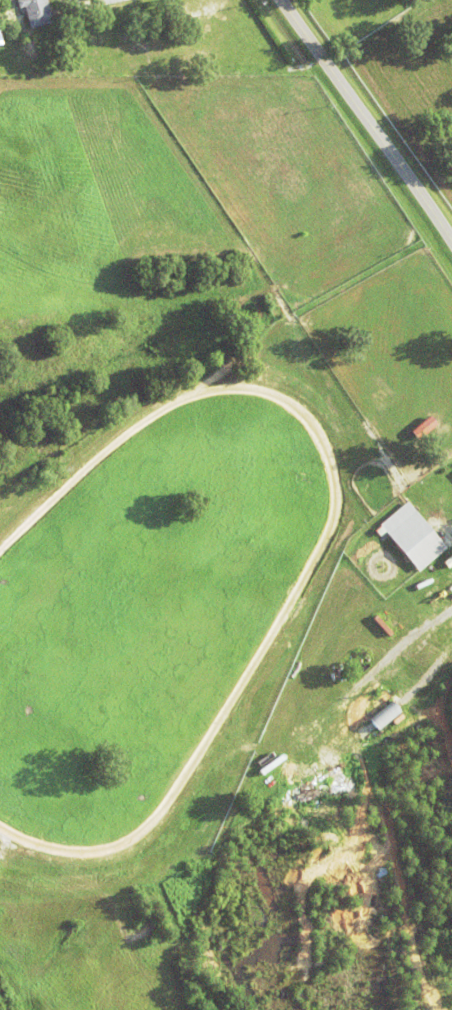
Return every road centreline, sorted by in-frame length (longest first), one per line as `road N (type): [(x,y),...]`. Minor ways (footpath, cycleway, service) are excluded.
road 1 (tertiary): [(451,244),(279,0)]

